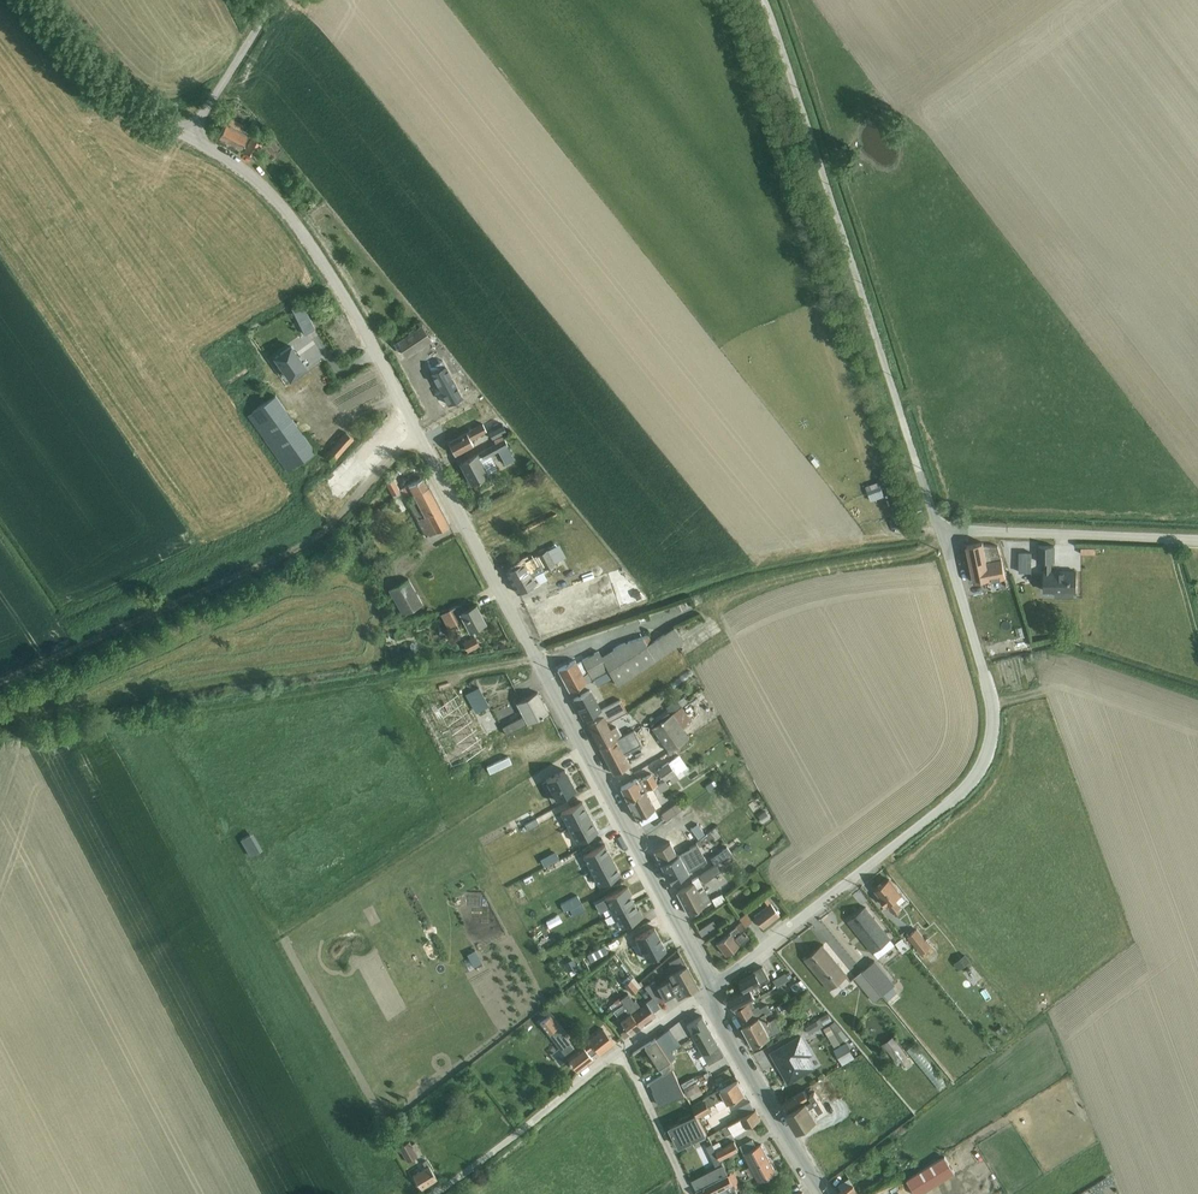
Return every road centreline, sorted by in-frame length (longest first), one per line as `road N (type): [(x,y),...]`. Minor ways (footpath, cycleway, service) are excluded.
road 1 (tertiary): [(713,987),(321,259),(262,184),(189,138)]
road 2 (unclassified): [(713,987),(979,777),(993,700),(942,535)]
road 3 (unclassified): [(942,535),(766,0)]
road 4 (track): [(0,683),(319,541),(405,444),(421,436)]
road 5 (unclassified): [(942,535),(1197,543)]
road 6 (tertiary): [(823,1193),(745,1065),(713,987)]
road 7 (residential): [(622,1051),(436,1193)]
road 8 (tertiary): [(189,138),(107,88),(37,0)]
road 9 (unclassified): [(275,0),(189,138)]
road 10 (residential): [(622,1051),(691,1193)]

